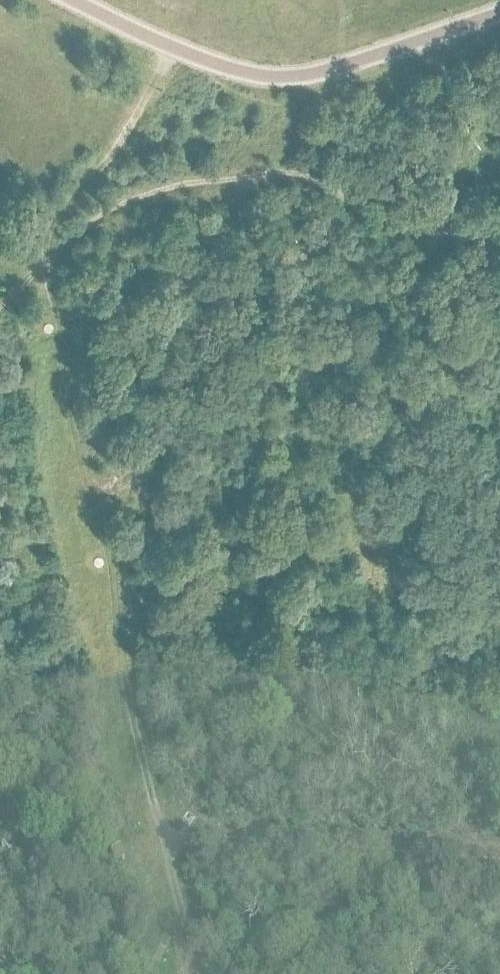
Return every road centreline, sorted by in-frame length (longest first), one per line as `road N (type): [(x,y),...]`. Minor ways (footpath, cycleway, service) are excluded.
road 1 (track): [(175,973),(161,814),(100,567),(35,365),(0,325)]
road 2 (track): [(161,814),(499,847)]
road 3 (track): [(186,51),(0,317)]
road 4 (track): [(499,469),(371,494),(344,519),(351,550),(384,570),(413,550),(419,517)]

